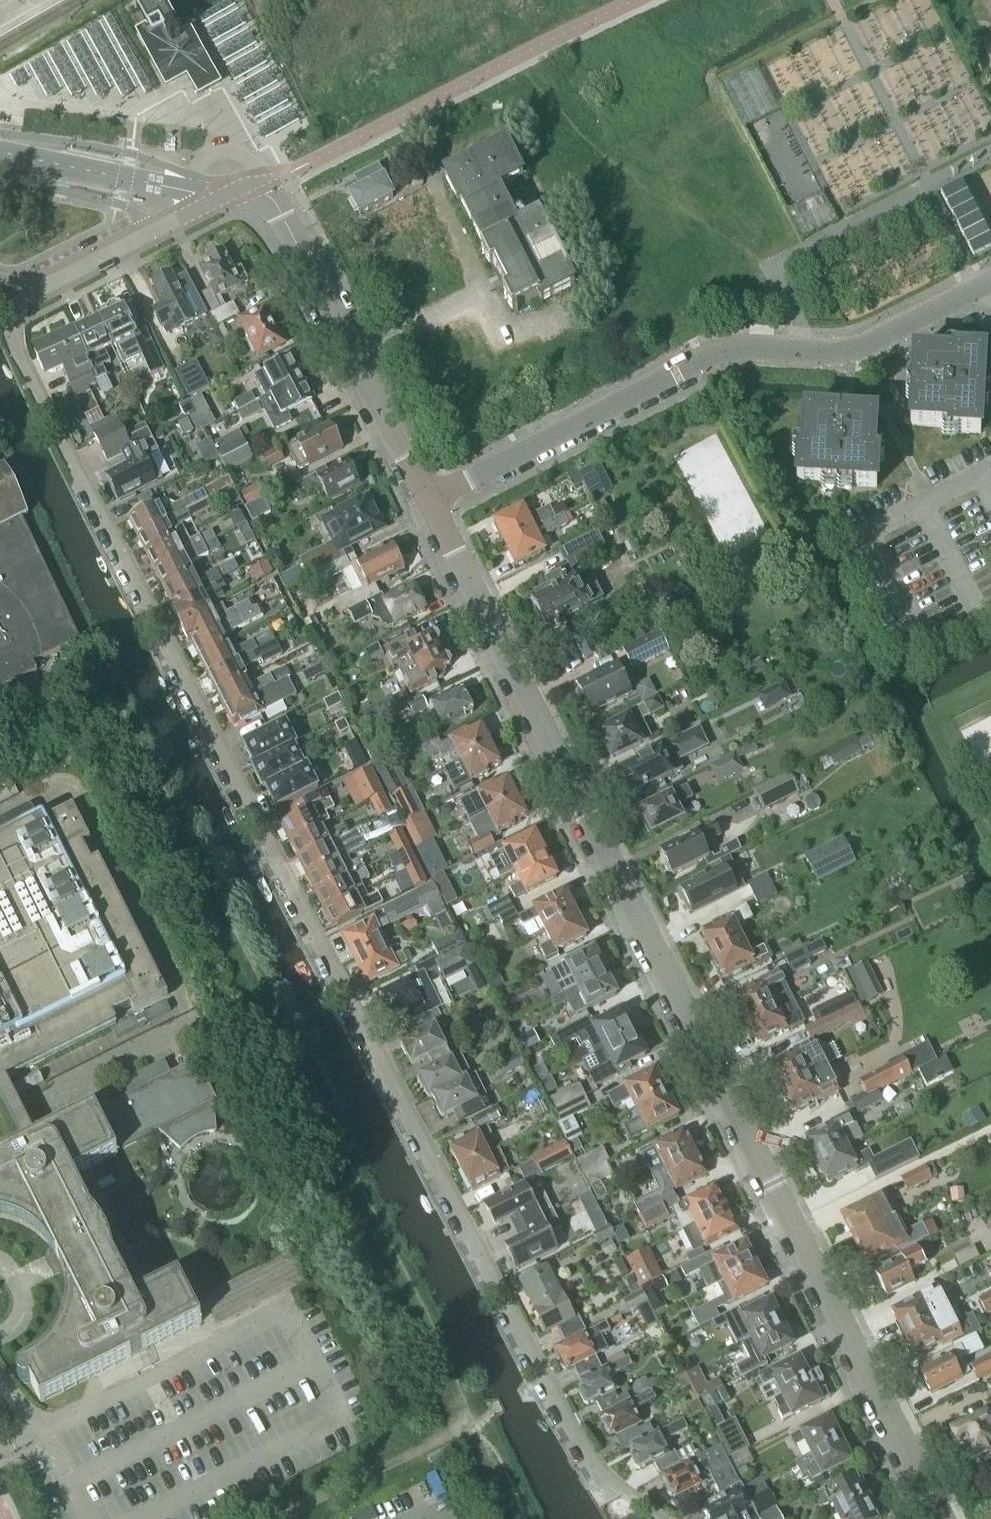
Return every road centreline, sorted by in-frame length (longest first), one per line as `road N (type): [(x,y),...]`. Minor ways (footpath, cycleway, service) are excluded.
road 1 (residential): [(670,1518),(592,1464),(15,346),(14,320),(29,294),(262,184)]
road 2 (unclassified): [(941,1518),(427,503)]
road 3 (residential): [(427,503),(714,347),(850,353),(988,283)]
road 4 (residential): [(427,503),(262,184)]

